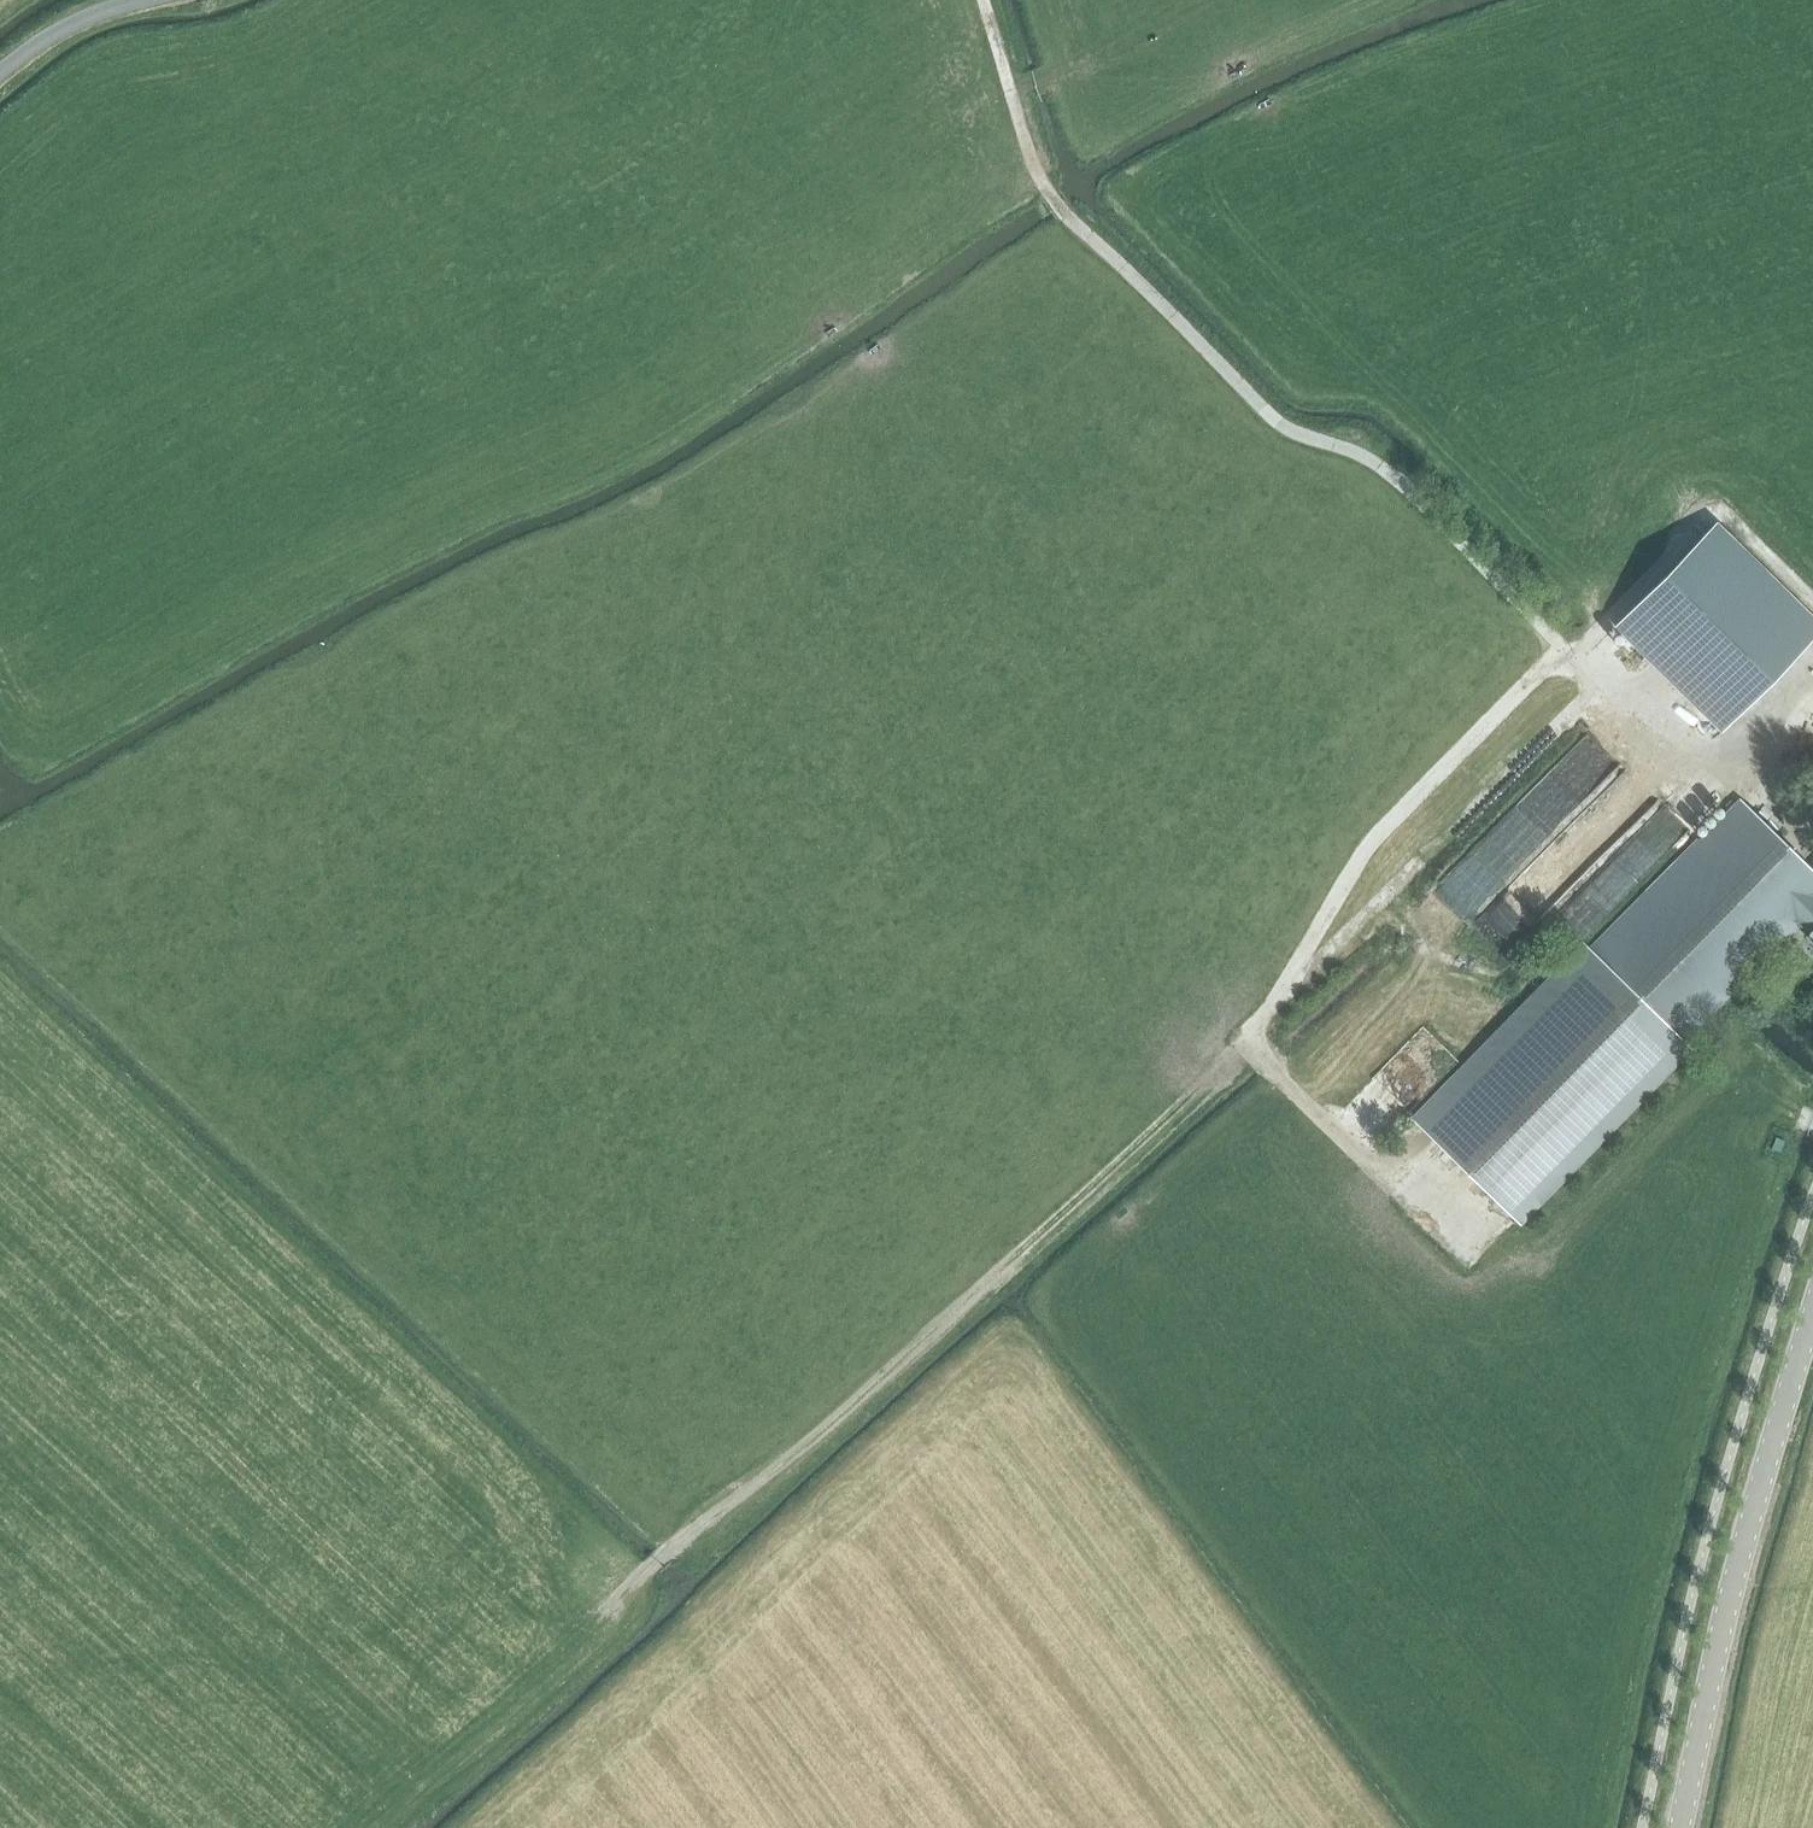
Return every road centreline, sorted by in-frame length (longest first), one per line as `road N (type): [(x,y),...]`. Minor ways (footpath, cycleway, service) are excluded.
road 1 (secondary): [(1679,1827),(1725,1615),(1812,1316)]
road 2 (unclassified): [(0,78),(94,13),(147,0)]

